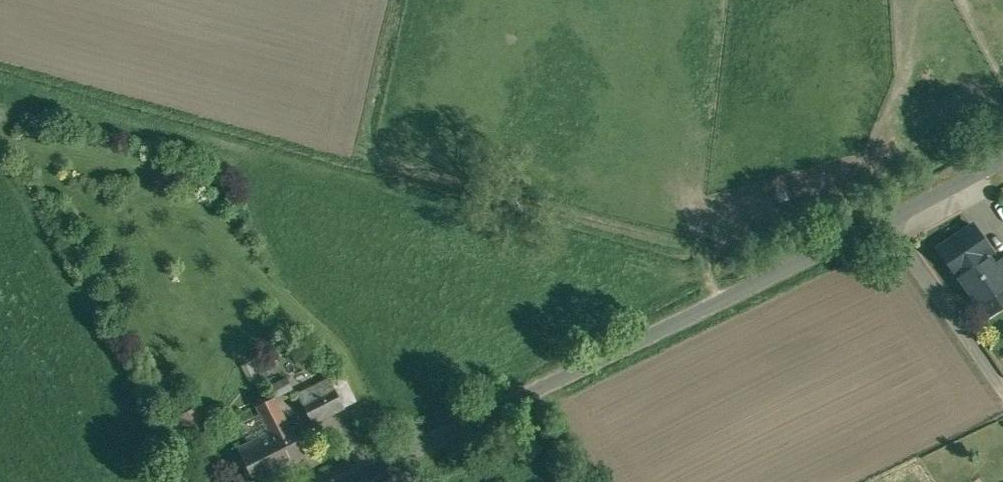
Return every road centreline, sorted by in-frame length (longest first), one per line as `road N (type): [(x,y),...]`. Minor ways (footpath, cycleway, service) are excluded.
road 1 (unclassified): [(884,220),(342,481)]
road 2 (unclassified): [(1002,393),(884,220)]
road 3 (unclassified): [(1002,152),(884,220)]

